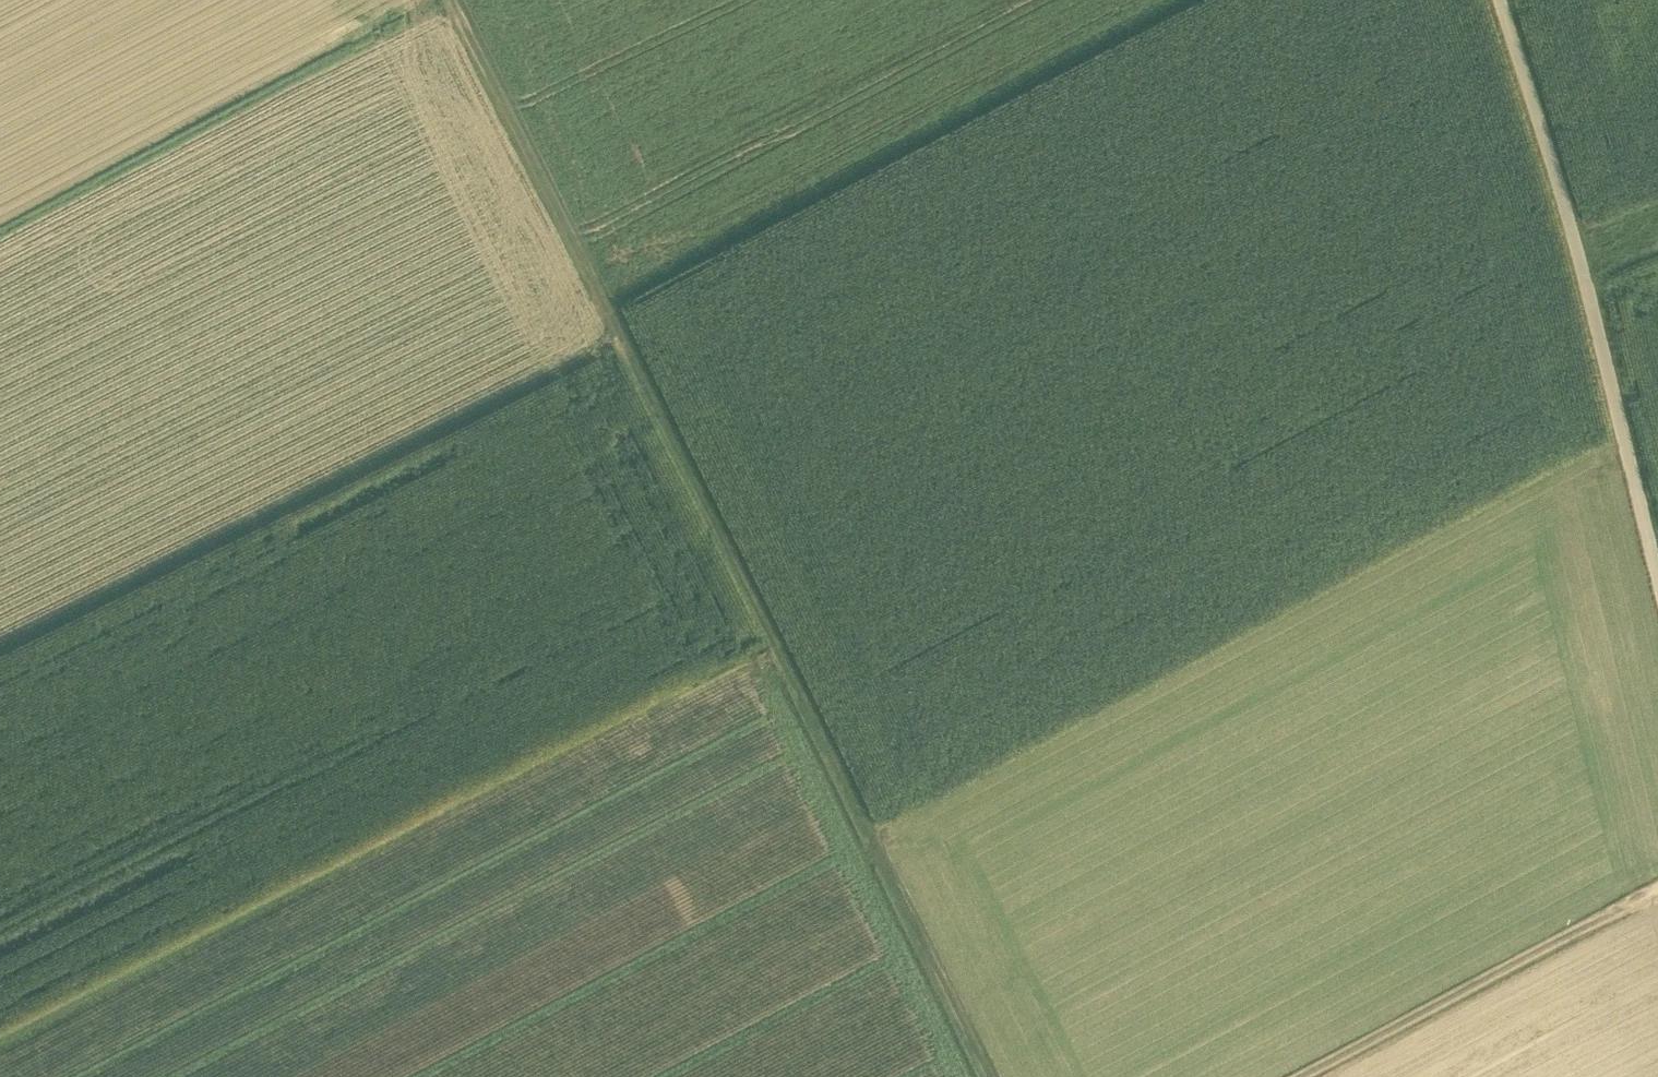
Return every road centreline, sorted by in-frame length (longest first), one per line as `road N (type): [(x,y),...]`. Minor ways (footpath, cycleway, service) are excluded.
road 1 (track): [(449,0),(992,1076)]
road 2 (track): [(1499,0),(1592,298),(1657,581)]
road 3 (track): [(1657,886),(1295,1076)]

